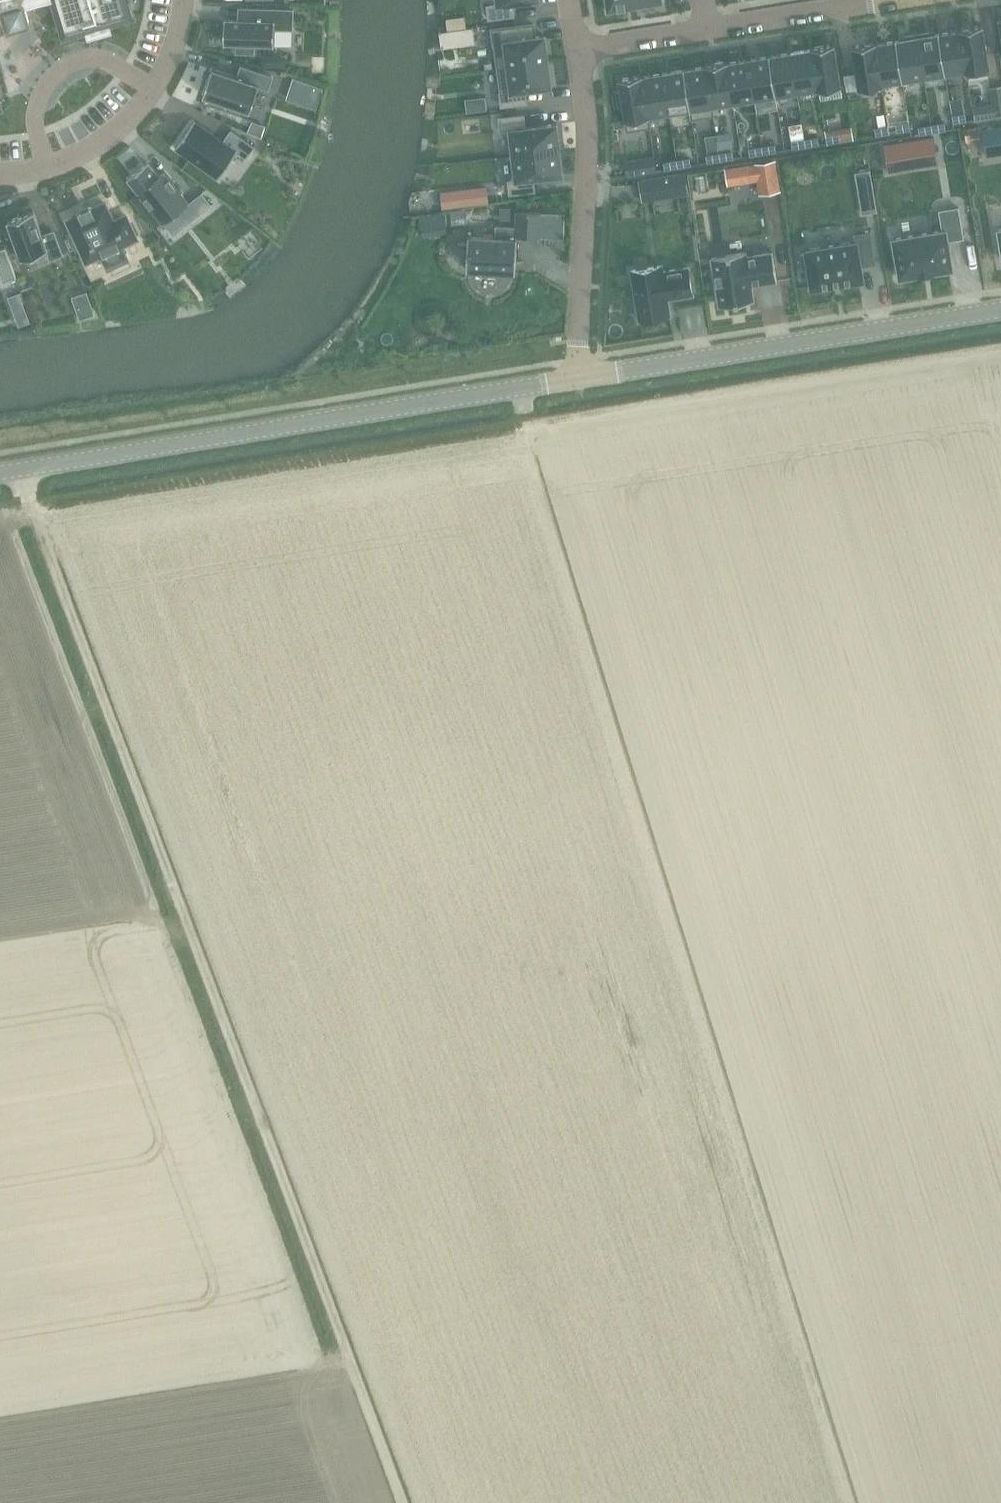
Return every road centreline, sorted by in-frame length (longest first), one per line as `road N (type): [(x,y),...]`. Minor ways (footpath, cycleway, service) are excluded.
road 1 (track): [(348,1353),(319,1357),(4,514),(1000,349)]
road 2 (track): [(403,1502),(20,470)]
road 3 (unclassified): [(0,473),(576,379)]
road 4 (unclassified): [(576,379),(1000,309)]
road 5 (residential): [(576,379),(587,137),(576,53)]
road 6 (residential): [(576,53),(889,0)]
road 7 (residential): [(0,175),(63,163),(120,127),(162,74),(183,0)]

